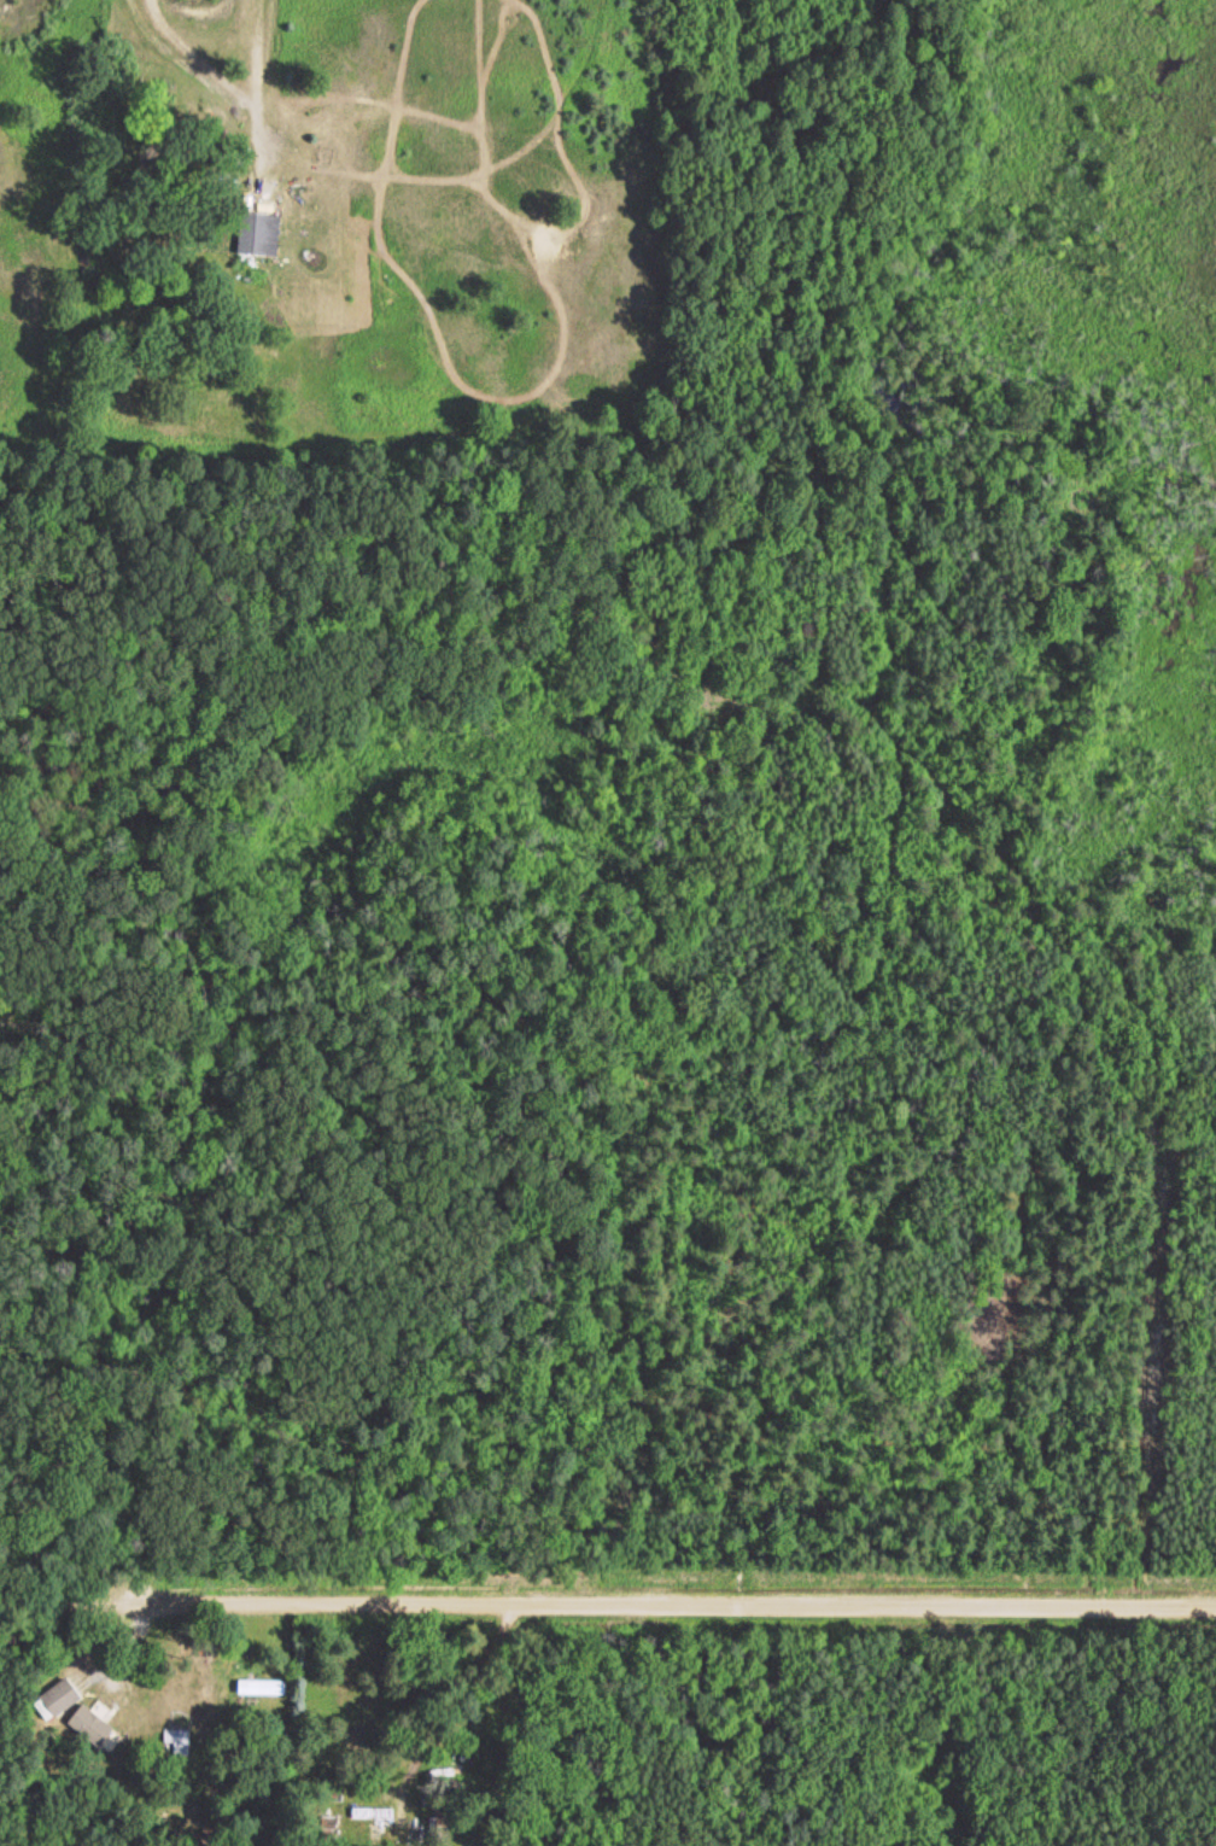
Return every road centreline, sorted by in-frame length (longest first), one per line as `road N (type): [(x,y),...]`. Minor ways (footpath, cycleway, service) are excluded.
road 1 (residential): [(0,1583),(501,1559),(1215,1589)]

